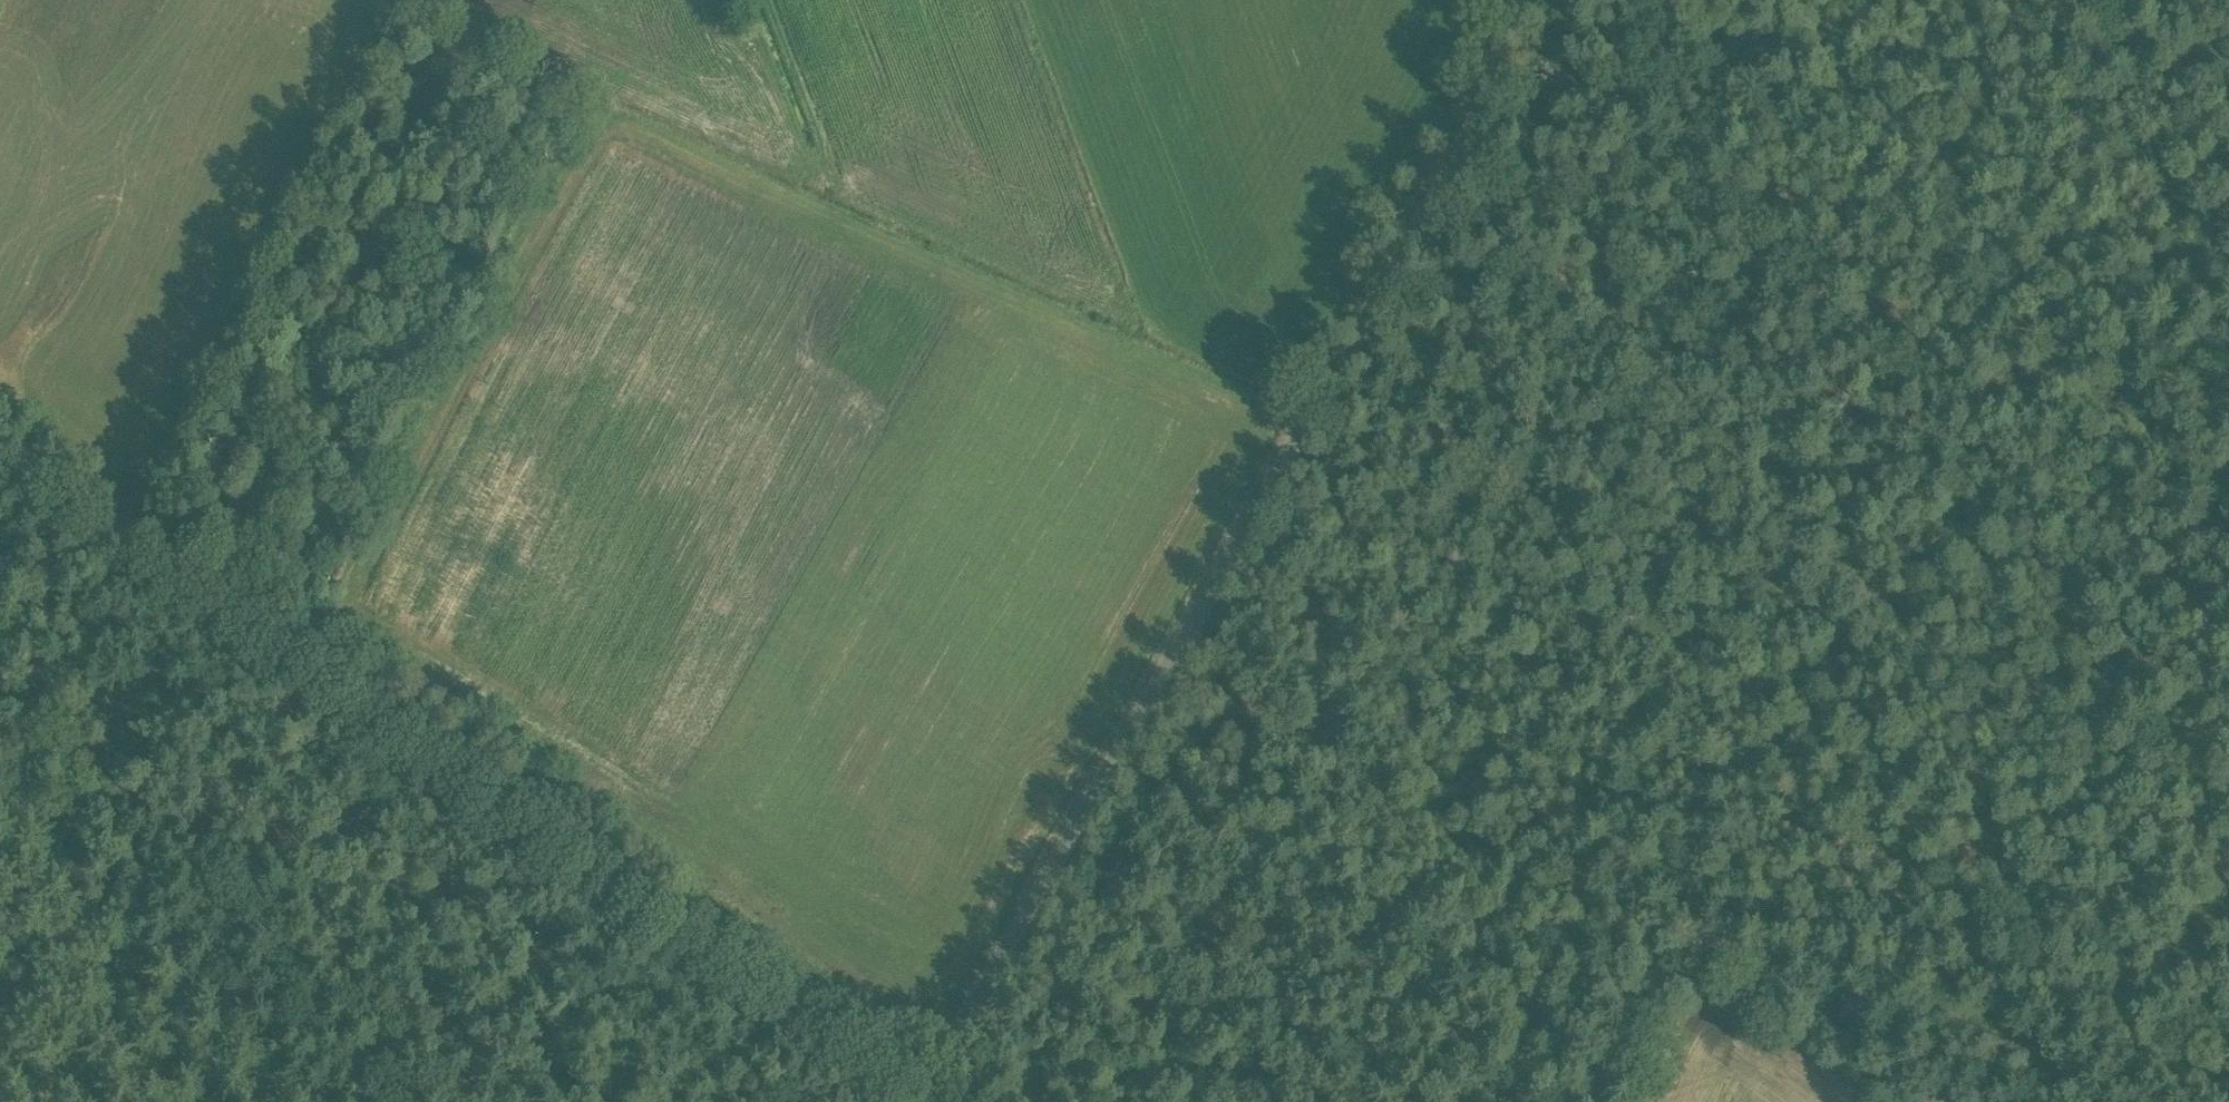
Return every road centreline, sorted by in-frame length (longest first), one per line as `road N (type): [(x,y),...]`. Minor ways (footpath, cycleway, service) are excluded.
road 1 (unclassified): [(942,1101),(1481,151),(1502,91),(1517,0)]
road 2 (track): [(0,460),(925,1101)]
road 3 (track): [(1364,355),(1985,682),(2228,789)]
road 4 (track): [(2228,535),(2112,738),(2078,812),(2016,893),(1908,971),(1839,1059)]
road 5 (track): [(1455,403),(1619,98),(1690,0)]

